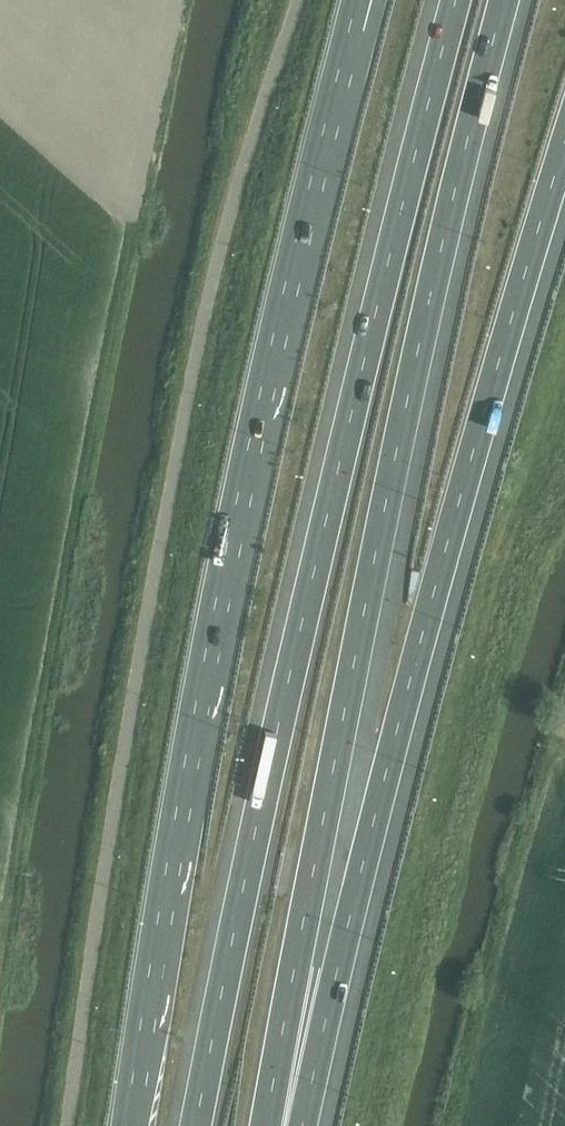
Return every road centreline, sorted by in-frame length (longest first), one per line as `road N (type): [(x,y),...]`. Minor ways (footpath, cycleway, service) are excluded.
road 1 (motorway): [(457,0),(346,422),(194,1125)]
road 2 (motorway): [(274,1125),(406,438),(505,0)]
road 3 (motorway): [(361,38),(277,342),(128,1125)]
road 4 (motorway): [(289,1125),(564,150)]

